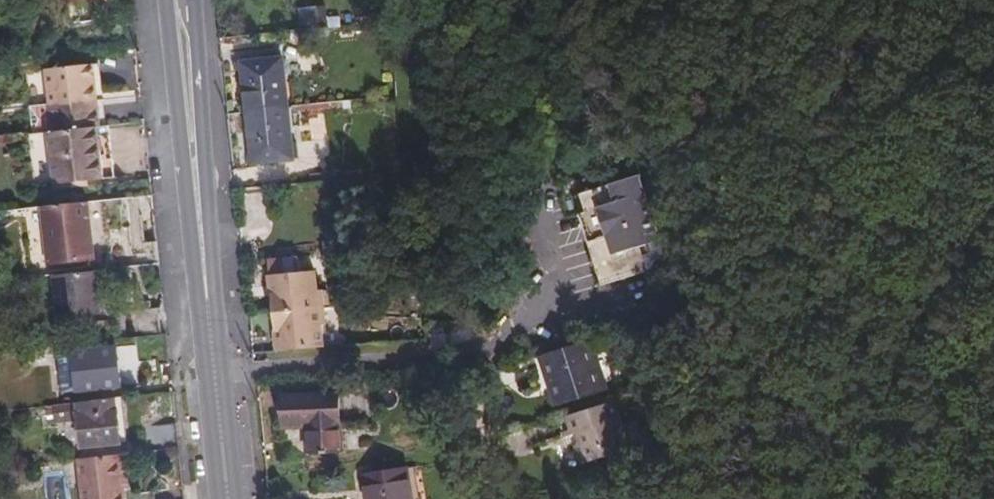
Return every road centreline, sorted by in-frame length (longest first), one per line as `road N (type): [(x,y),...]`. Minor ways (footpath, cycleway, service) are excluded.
road 1 (secondary): [(179,0),(229,498)]

